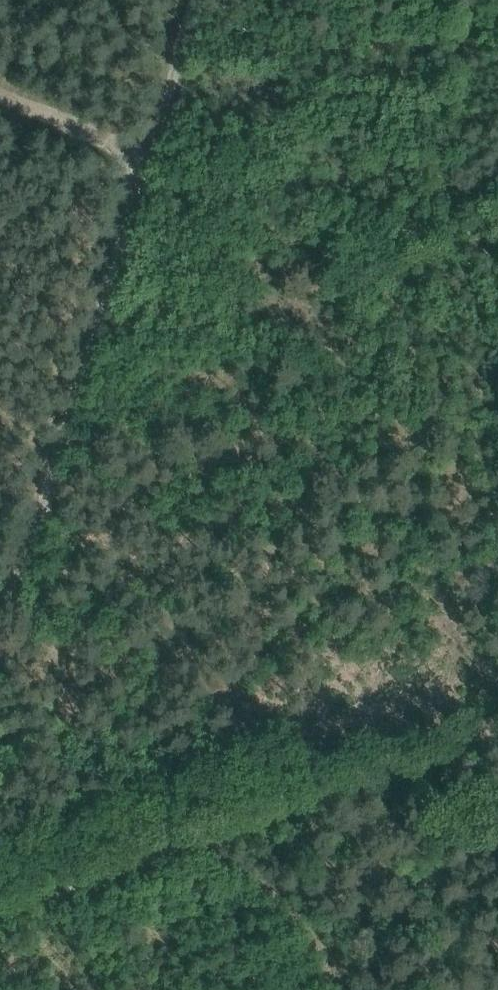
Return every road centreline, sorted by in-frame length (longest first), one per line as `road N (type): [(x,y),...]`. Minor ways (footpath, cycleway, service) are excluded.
road 1 (track): [(185,0),(0,622)]
road 2 (track): [(497,716),(0,894)]
road 3 (track): [(137,155),(0,98)]

